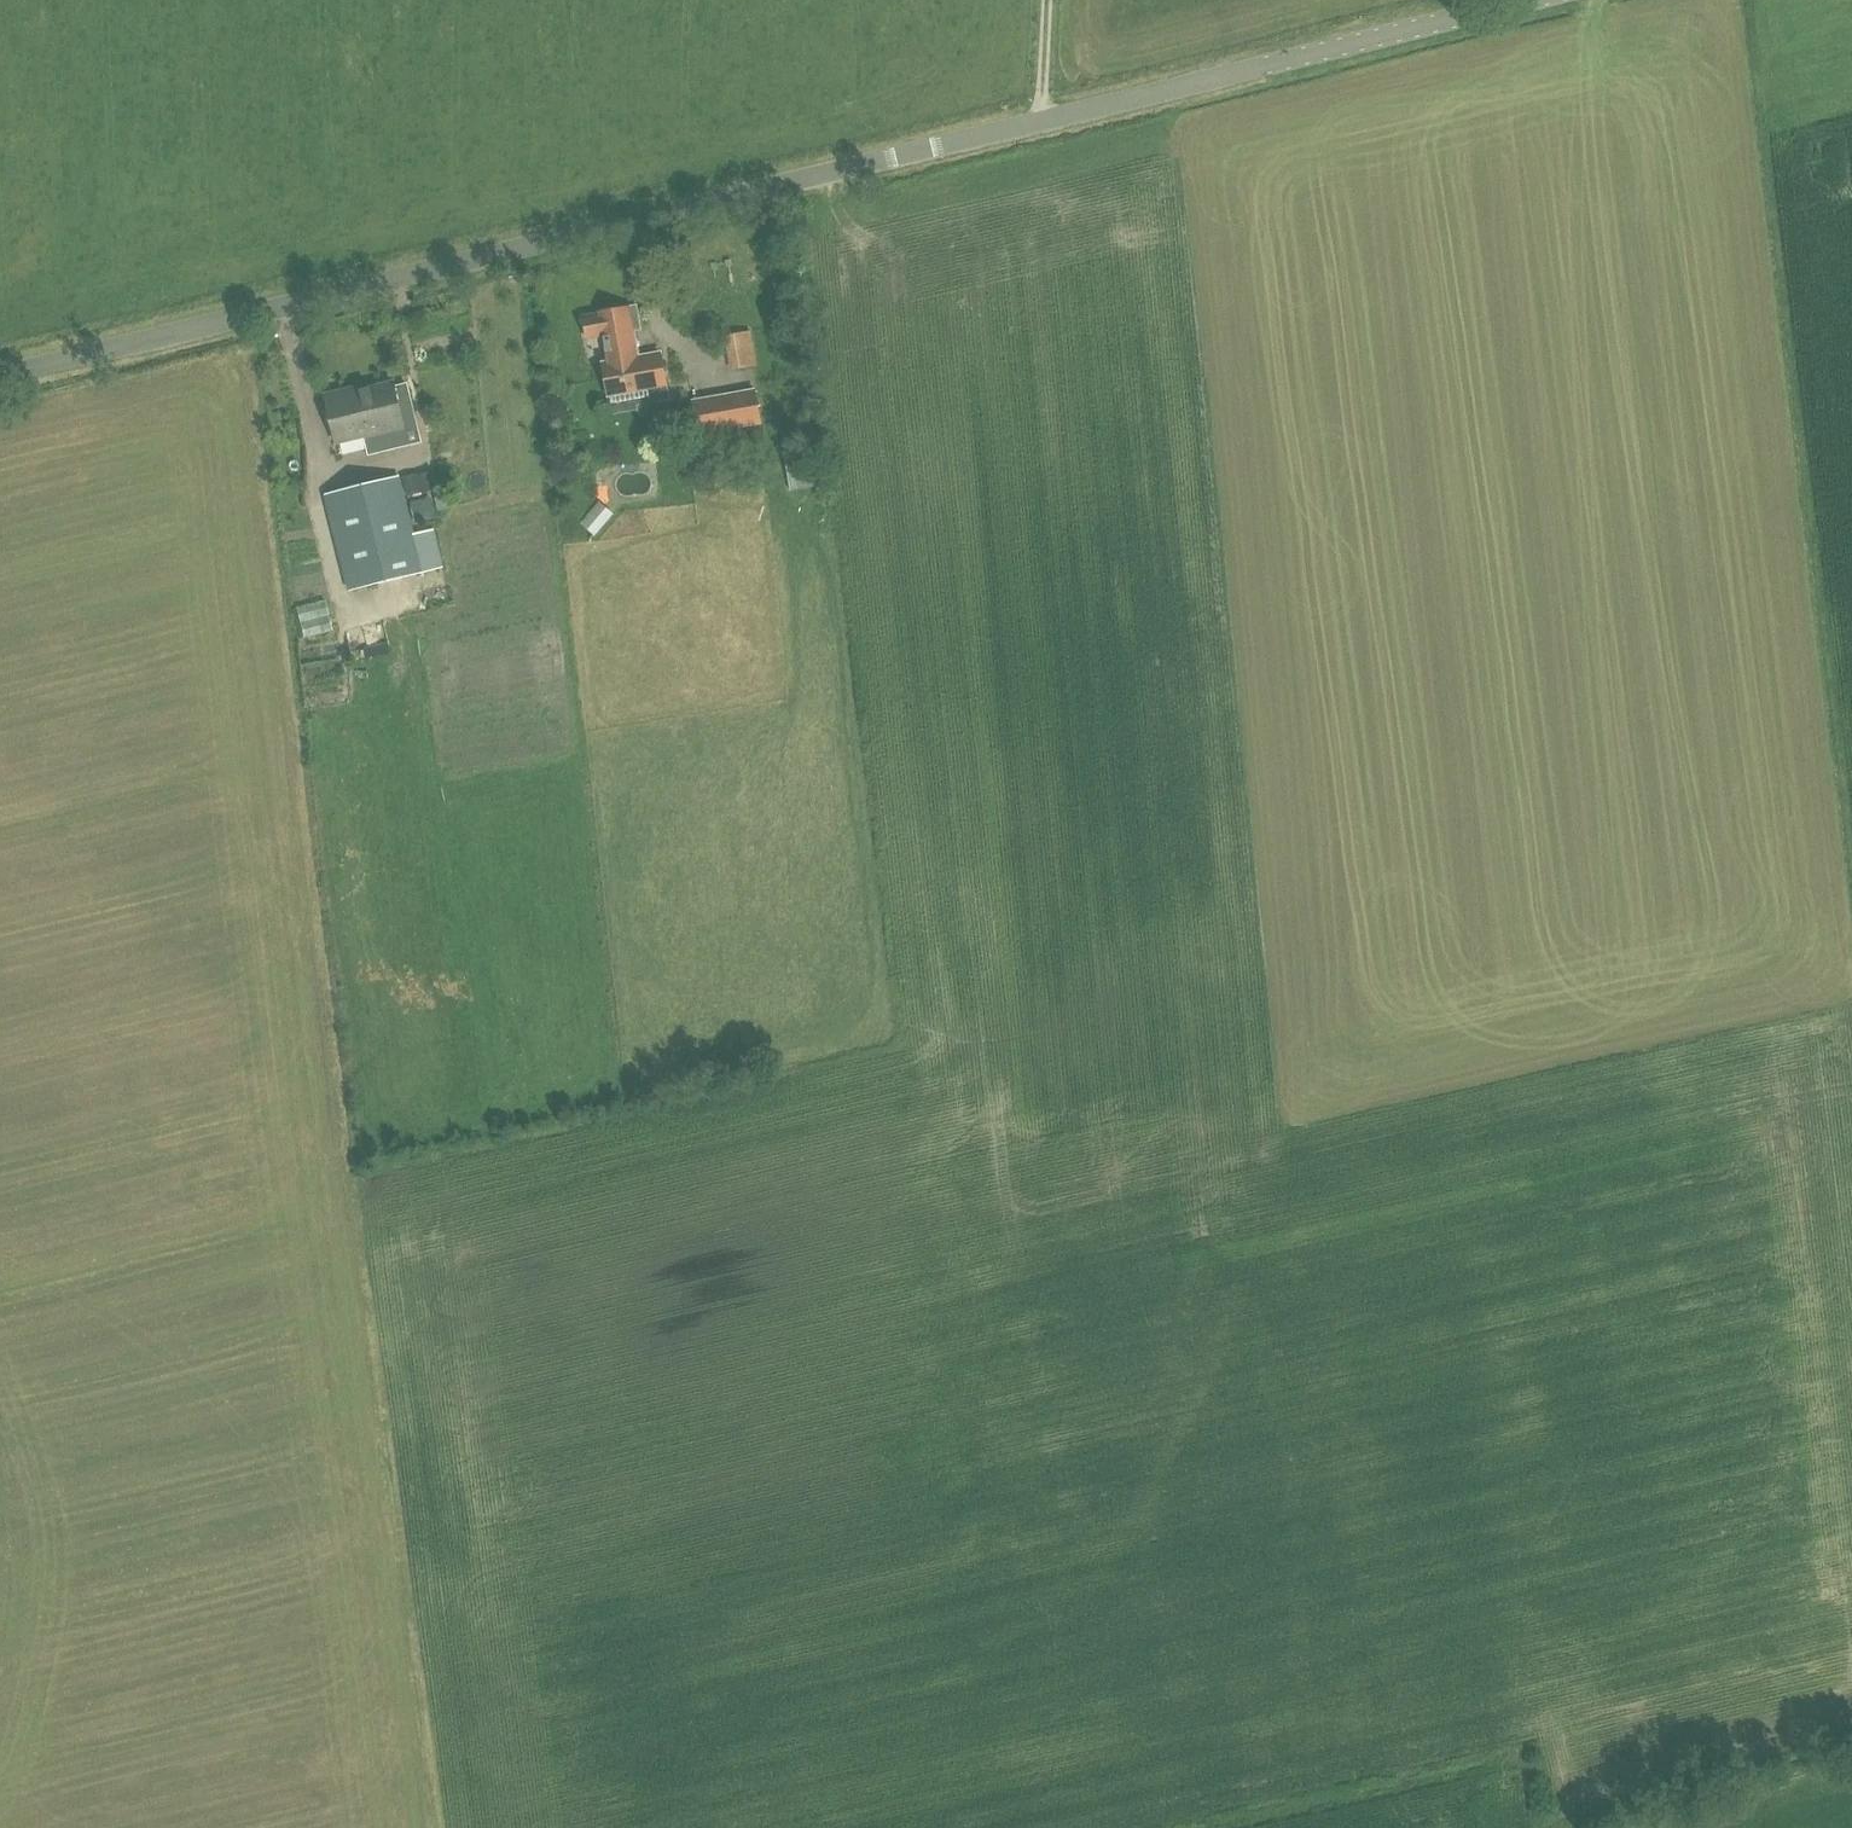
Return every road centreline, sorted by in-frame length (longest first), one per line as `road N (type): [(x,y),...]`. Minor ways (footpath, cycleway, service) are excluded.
road 1 (unclassified): [(0,379),(1557,0)]

